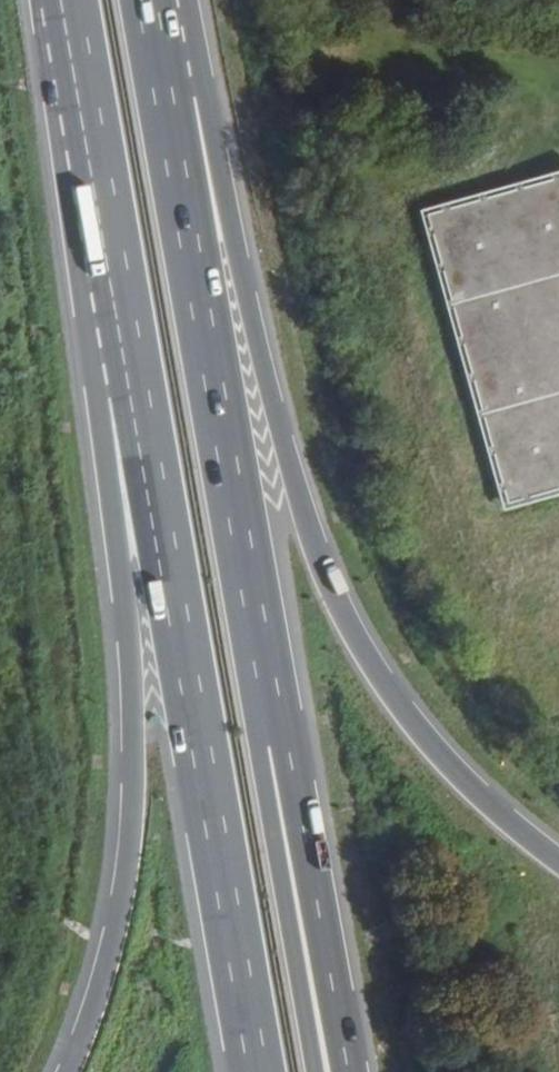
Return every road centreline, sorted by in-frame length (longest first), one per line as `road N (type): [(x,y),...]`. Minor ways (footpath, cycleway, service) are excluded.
road 1 (motorway): [(558,861),(439,753),(344,614),(290,471),(201,89),(156,26)]
road 2 (motorway): [(287,745),(156,26)]
road 3 (motorway): [(138,389),(110,488),(131,667),(127,870),(107,962),(68,1071)]
road 4 (motorway): [(138,389),(260,1071)]
road 5 (motorway): [(70,0),(138,389)]
road 6 (motorway): [(349,1071),(287,745)]
road 7 (primary): [(316,1071),(274,816),(287,745)]

